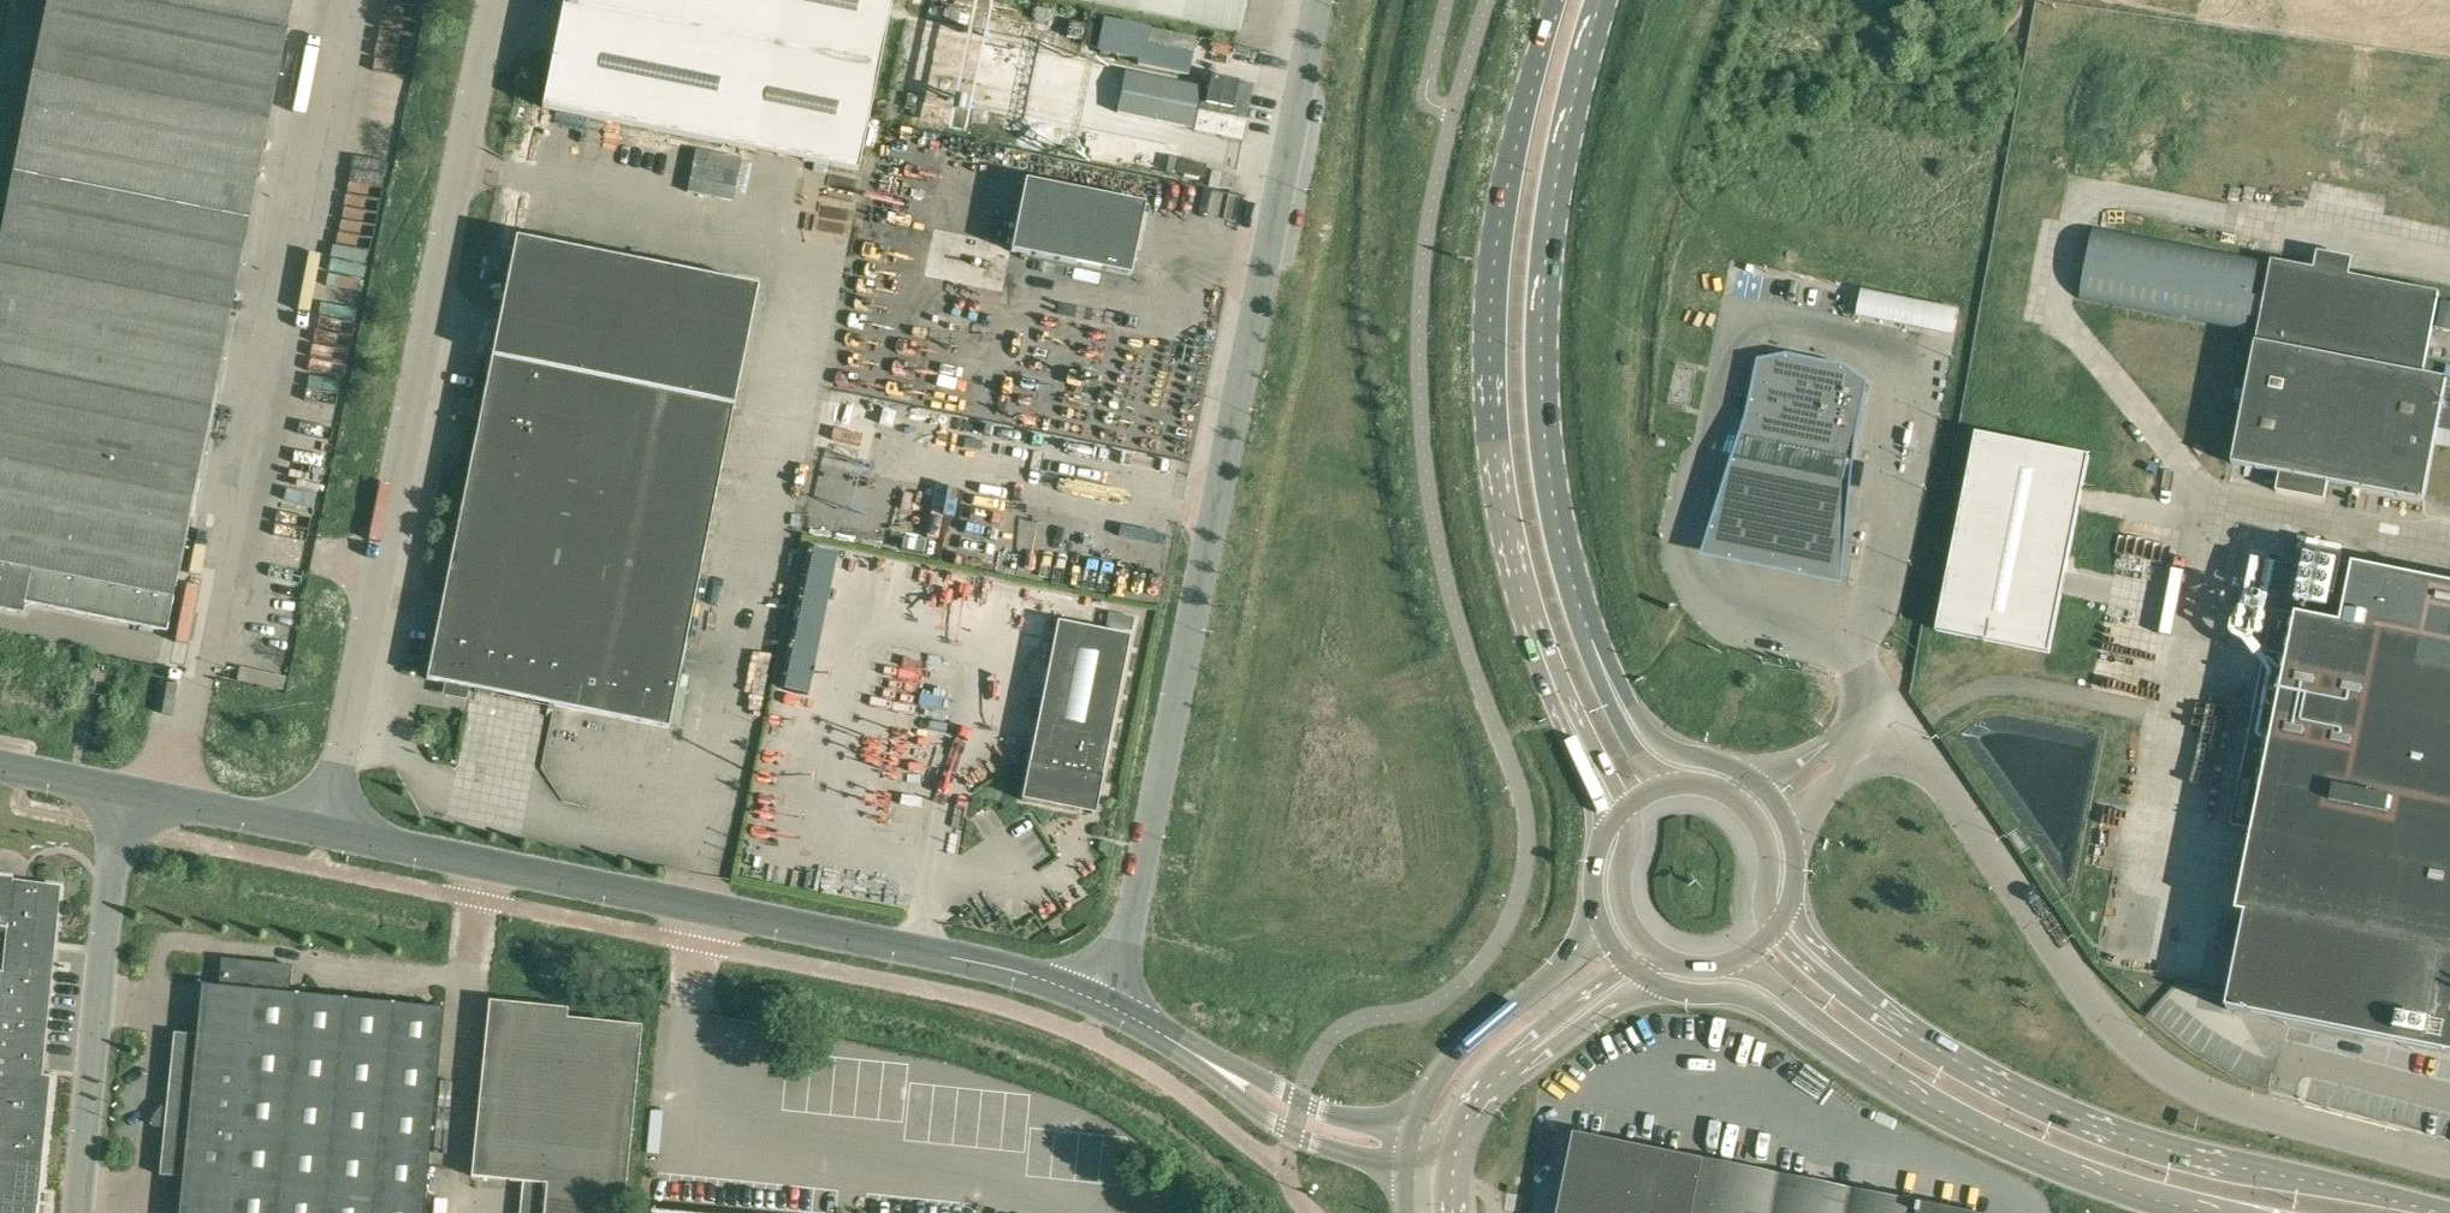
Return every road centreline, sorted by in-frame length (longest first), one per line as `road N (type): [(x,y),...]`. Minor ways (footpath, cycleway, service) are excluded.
road 1 (unclassified): [(1108,1003),(1319,0)]
road 2 (unclassified): [(314,826),(494,0)]
road 3 (unclassified): [(1108,1003),(1014,972),(314,826)]
road 4 (unclassified): [(1851,751),(1900,726),(2110,1024),(2162,1070),(2226,1106),(2449,1161)]
road 5 (primary): [(1556,0),(1498,225),(1490,380),(1502,512),(1565,711)]
road 6 (primary): [(1612,688),(1556,511),(1541,374),(1561,148),(1610,0)]
road 7 (primary): [(2449,1212),(2105,1128),(1985,1075),(1875,1004)]
road 8 (unclassified): [(74,1212),(126,791)]
road 9 (primary): [(1869,1067),(2035,1158),(2206,1212)]
road 10 (tertiary): [(1595,899),(1574,953),(1446,1060),(1410,1133)]
road 11 (unclassified): [(1202,1060),(1290,1134),(1406,1161)]
road 12 (primary): [(1666,987),(1746,996),(1819,1048),(1869,1067)]
road 13 (unclassified): [(1410,1133),(1340,1118),(1202,1060)]
road 14 (unclassified): [(314,826),(126,791)]
road 15 (primary): [(1721,965),(1769,979),(1869,1067)]
road 16 (primary): [(1755,783),(1723,762),(1661,743),(1612,688)]
road 17 (tertiary): [(1455,1157),(1478,1100),(1558,1030)]
road 18 (primary): [(1624,808),(1621,902),(1639,939),(1662,959)]
road 19 (primary): [(1775,929),(1764,832),(1724,789)]
road 20 (primary): [(1875,1004),(1812,940),(1792,897)]
road 21 (primary): [(1565,711),(1600,805),(1602,840)]
road 22 (unclassified): [(126,791),(0,762)]
road 23 (primary): [(1875,1004),(1842,992),(1775,929)]

